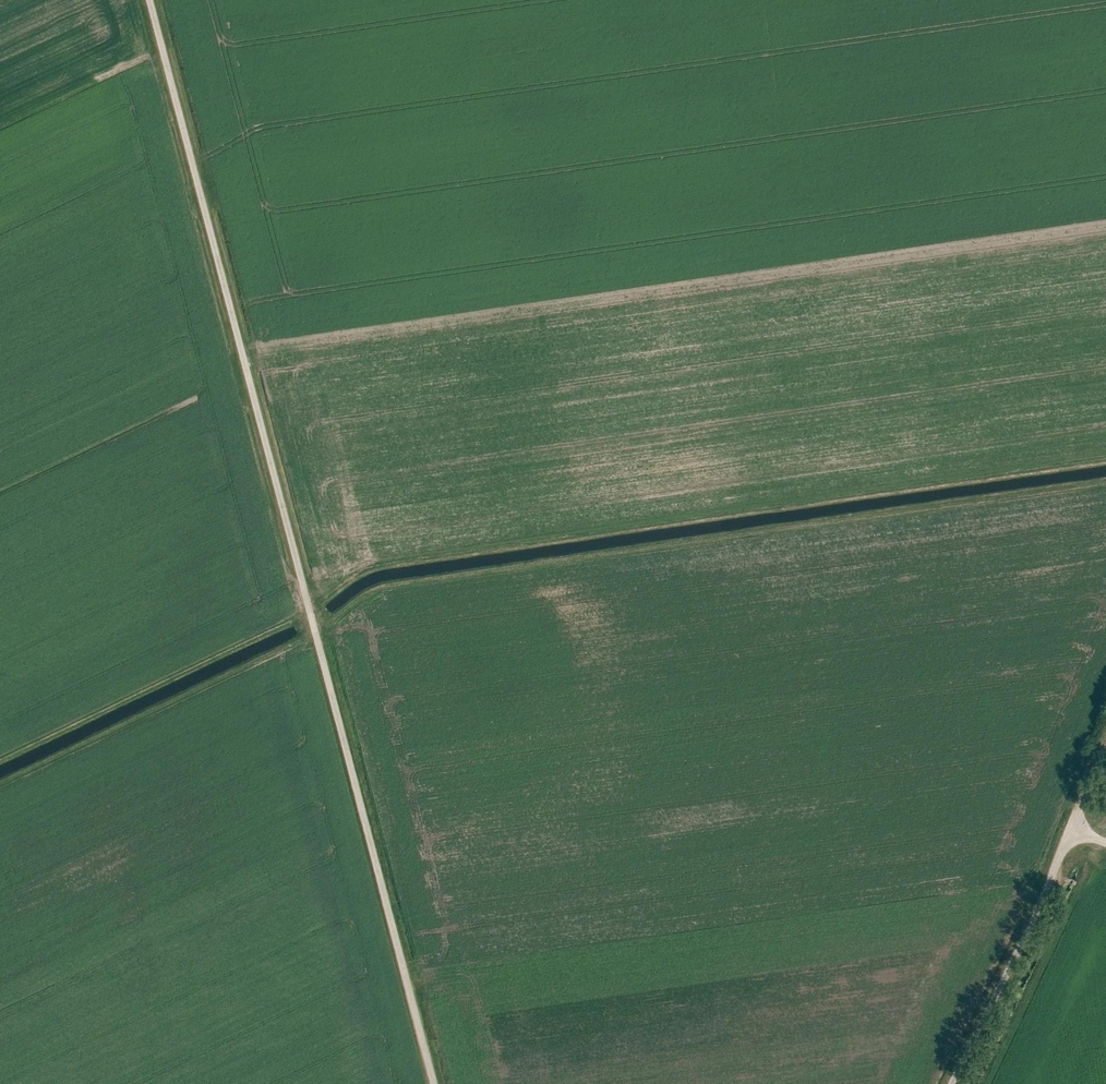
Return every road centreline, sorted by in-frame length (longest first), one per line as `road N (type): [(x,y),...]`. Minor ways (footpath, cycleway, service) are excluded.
road 1 (unclassified): [(435,1083),(150,0)]
road 2 (unclassified): [(952,1083),(1067,844),(1076,836),(1105,842)]

